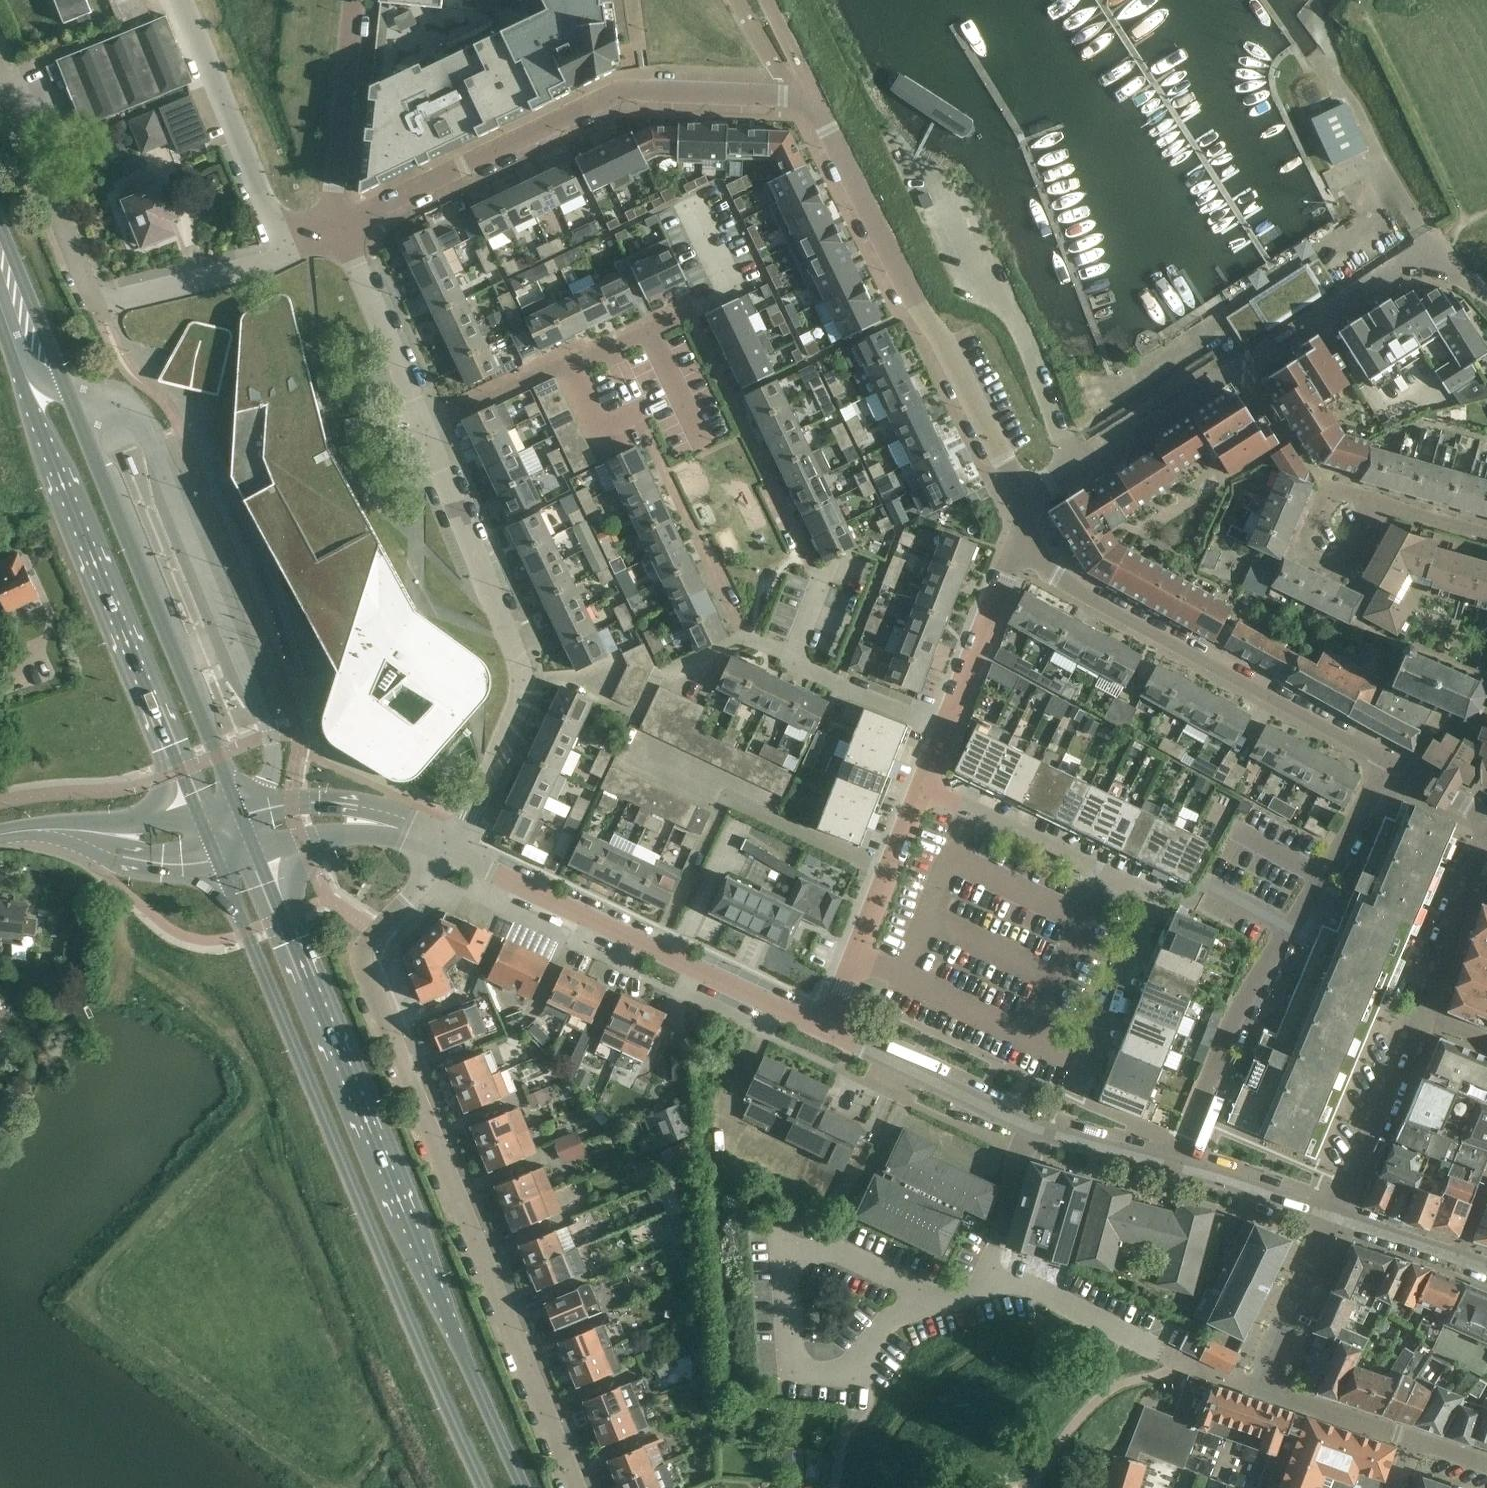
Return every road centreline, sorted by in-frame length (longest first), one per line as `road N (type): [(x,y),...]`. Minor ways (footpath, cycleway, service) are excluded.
road 1 (residential): [(579,1487),(366,961),(373,932),(450,850)]
road 2 (primary): [(527,1487),(438,1297),(257,859)]
road 3 (primary): [(220,867),(485,1487)]
road 4 (primary): [(240,816),(0,225)]
road 5 (primary): [(0,315),(202,823)]
road 6 (residential): [(1486,286),(1430,259),(1404,263),(1020,495)]
road 7 (residential): [(341,224),(620,93),(801,98)]
road 8 (residential): [(450,850),(520,691),(511,635),(426,427)]
road 9 (residential): [(1385,787),(1392,773),(1385,761),(1018,549)]
road 10 (residential): [(1020,495),(813,99)]
road 11 (residential): [(1171,1166),(1249,992),(1385,787)]
road 12 (residential): [(1079,1060),(1151,894),(924,790)]
road 13 (unclassified): [(818,1027),(450,850)]
road 14 (residential): [(1334,1210),(1486,856)]
road 15 (unclassified): [(1171,1166),(1031,1127),(818,1027)]
road 16 (residential): [(1415,1439),(1263,1390),(1334,1210)]
road 17 (unclassified): [(291,252),(186,0)]
road 18 (residential): [(818,1027),(924,790)]
road 19 (unclassified): [(108,301),(85,287),(0,75)]
road 20 (residential): [(341,224),(334,187),(353,0)]
road 21 (unclassified): [(450,850),(389,813),(352,804),(305,803),(240,816)]
road 22 (residential): [(426,427),(341,224)]
road 23 (unclassified): [(257,859),(355,835),(450,850)]
road 24 (residential): [(108,301),(259,267),(291,252)]
road 25 (residential): [(951,726),(1018,549)]
road 26 (residential): [(951,726),(791,665)]
road 27 (unclassified): [(1334,1210),(1171,1166)]
road 28 (unclassified): [(68,830),(162,872),(220,867)]
road 29 (residential): [(426,427),(570,363)]
road 30 (residential): [(1373,505),(1334,497),(1315,523),(1303,552),(1338,572)]
road 31 (unclassified): [(202,823),(68,830)]
road 32 (unclassified): [(1334,1210),(1458,1256)]
road 33 (residential): [(570,363),(689,313)]

